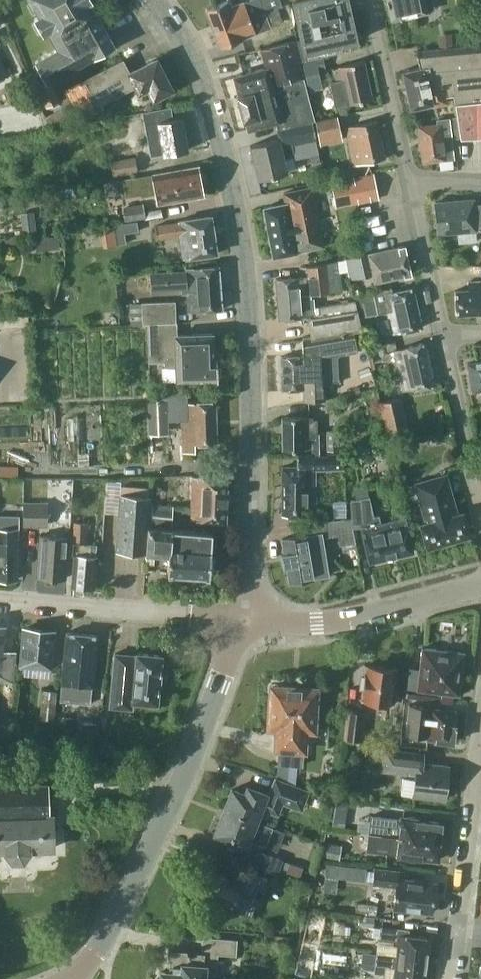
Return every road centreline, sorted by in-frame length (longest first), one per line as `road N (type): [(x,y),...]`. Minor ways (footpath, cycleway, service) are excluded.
road 1 (tertiary): [(240,623),(250,573),(251,434),(236,204),(188,47),(150,0)]
road 2 (tertiary): [(74,978),(167,814),(240,623)]
road 3 (residential): [(480,730),(450,978)]
road 4 (tertiary): [(240,623),(318,624),(480,582)]
road 5 (residential): [(240,623),(0,603)]
road 6 (residential): [(480,521),(439,337)]
road 7 (residential): [(407,184),(367,0)]
road 8 (residential): [(439,337),(407,184)]

